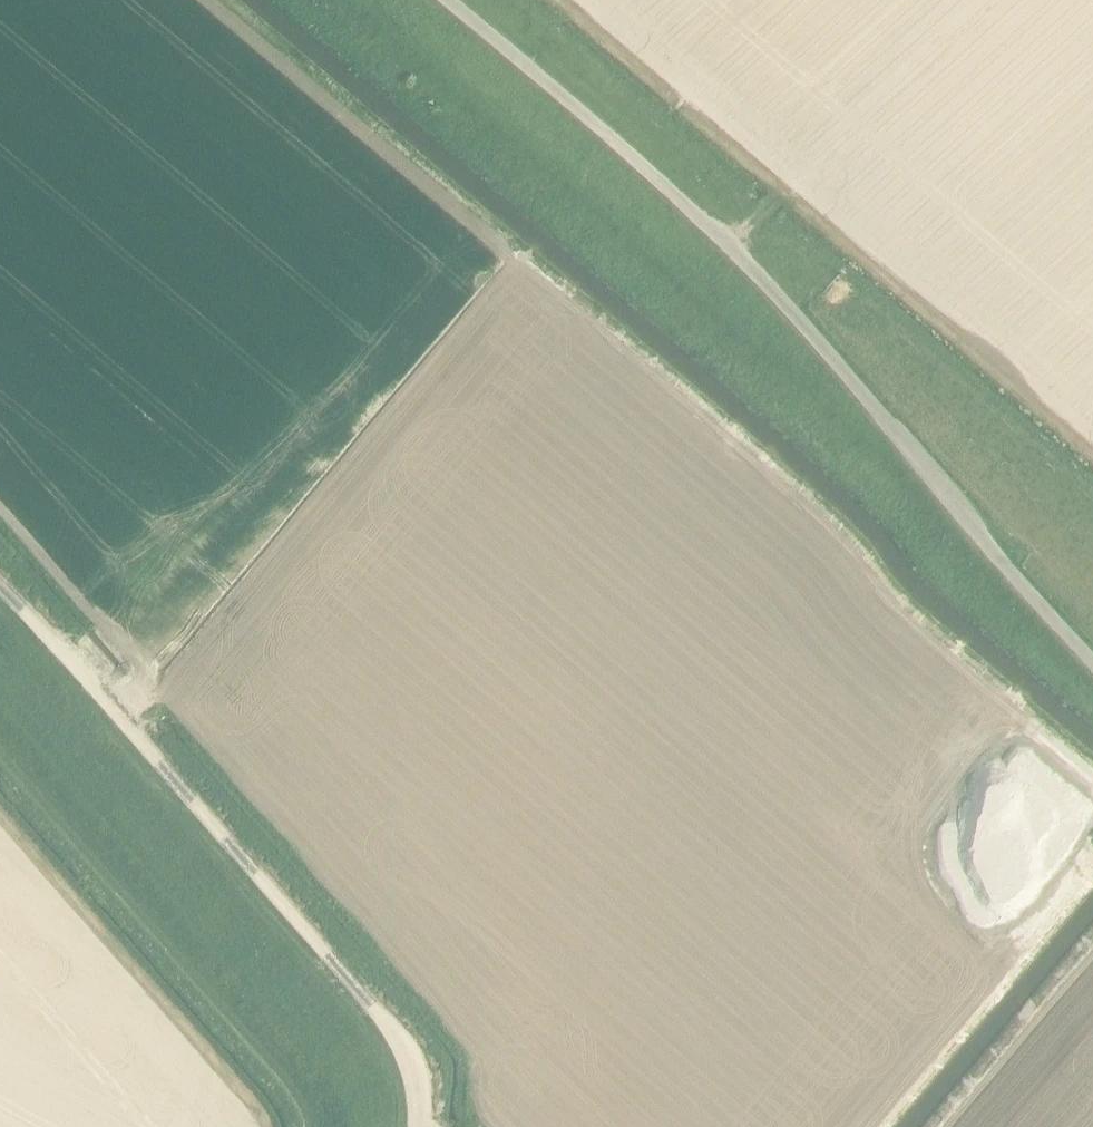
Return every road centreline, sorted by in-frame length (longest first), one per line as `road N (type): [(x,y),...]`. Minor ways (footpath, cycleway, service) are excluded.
road 1 (unclassified): [(1092,661),(758,273),(447,0)]
road 2 (unclassified): [(419,1126),(407,1053),(380,1017),(0,585)]
road 3 (track): [(306,1126),(294,1099),(0,728)]

